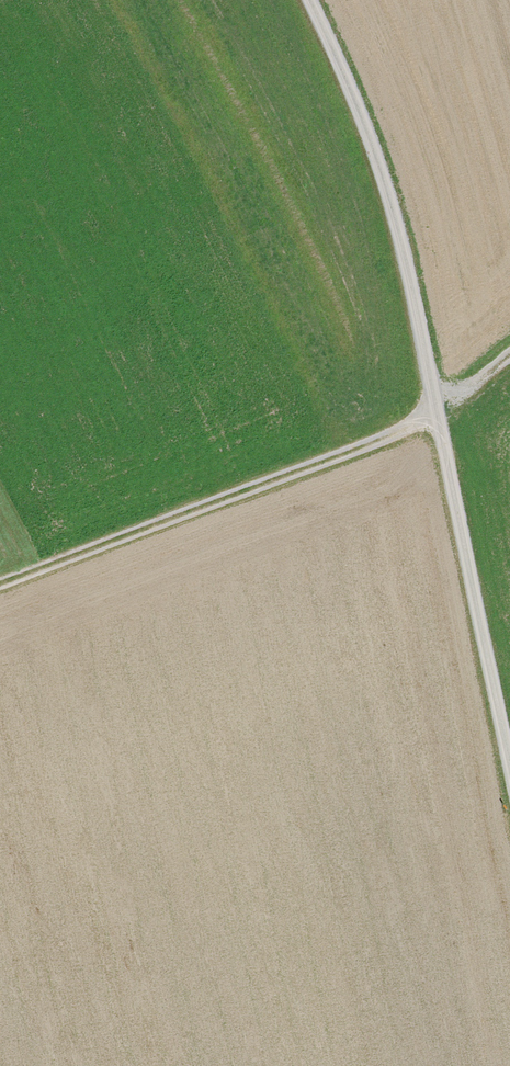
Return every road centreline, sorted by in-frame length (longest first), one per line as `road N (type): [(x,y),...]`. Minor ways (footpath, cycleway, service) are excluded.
road 1 (track): [(311,0),(384,168),(509,792)]
road 2 (track): [(509,342),(426,394),(160,518),(0,578)]

